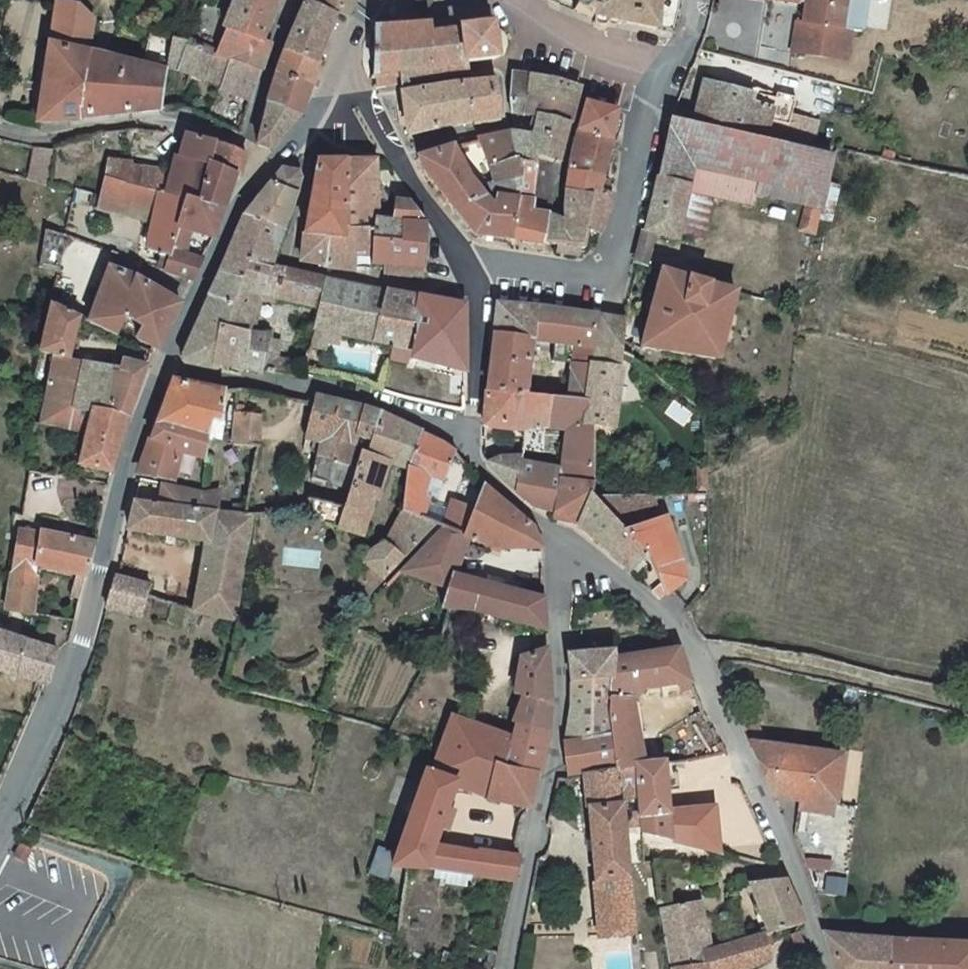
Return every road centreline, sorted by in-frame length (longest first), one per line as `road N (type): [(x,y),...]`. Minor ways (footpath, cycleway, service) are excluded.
road 1 (tertiary): [(153,374),(80,644),(0,831)]
road 2 (unclassified): [(567,559),(553,772),(509,968)]
road 3 (residential): [(567,559),(617,583),(693,647),(796,870)]
road 4 (residential): [(662,73),(607,280),(467,262)]
road 5 (residential): [(469,298),(414,300),(276,277),(311,160),(298,136)]
road 6 (residential): [(153,374),(358,413),(461,461)]
road 7 (track): [(967,700),(693,647)]
road 8 (residential): [(232,150),(171,127),(43,140),(0,129)]
road 9 (tertiary): [(261,172),(221,222),(153,374)]
road 10 (residential): [(340,77),(467,262)]
road 11 (residential): [(498,0),(662,73)]
road 12 (residential): [(299,0),(232,150)]
road 13 (residential): [(469,298),(461,461)]
road 14 (residential): [(642,845),(742,875),(796,870)]
road 15 (residential): [(461,461),(497,509),(567,559)]

